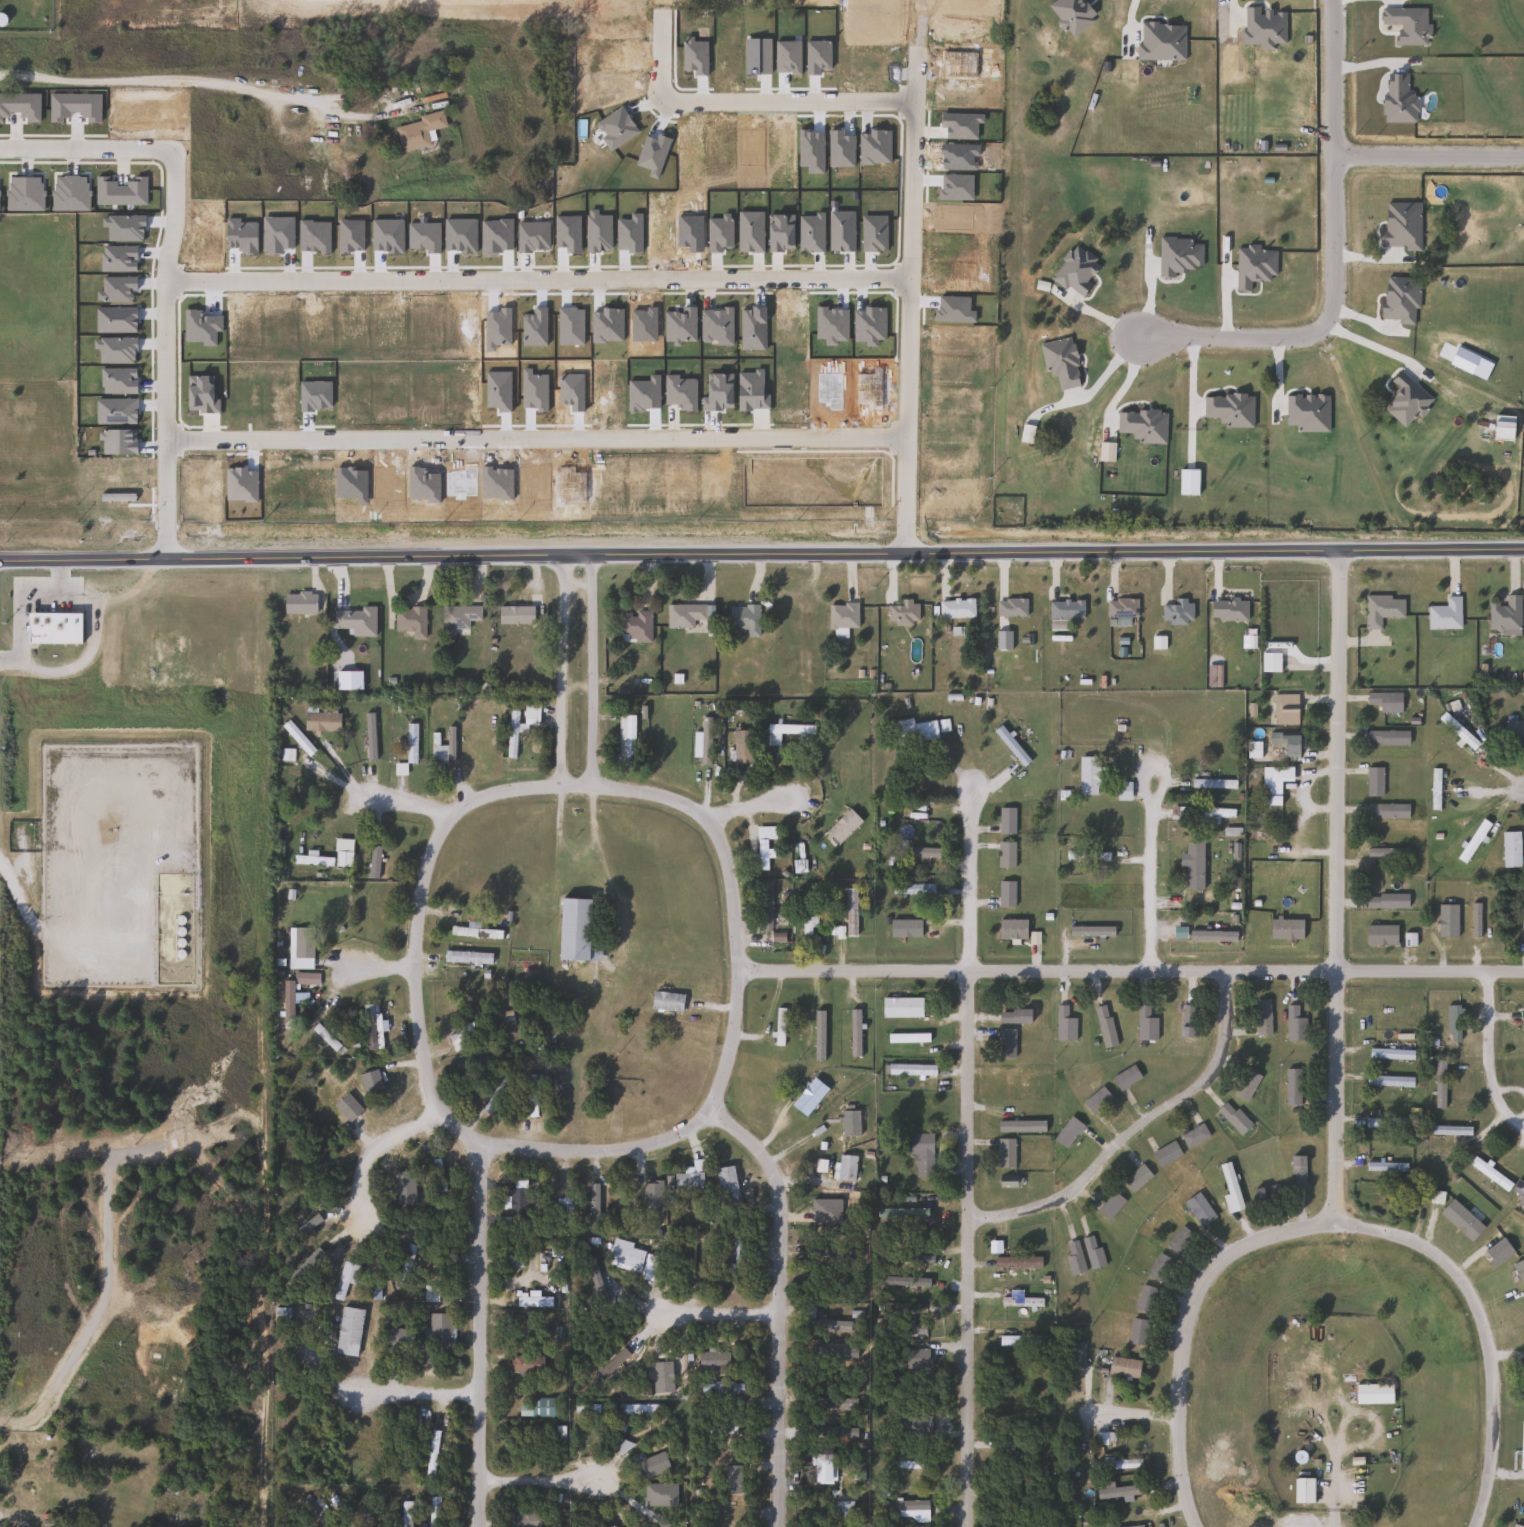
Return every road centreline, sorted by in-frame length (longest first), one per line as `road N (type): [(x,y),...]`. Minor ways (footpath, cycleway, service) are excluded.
road 1 (residential): [(1523,546),(0,561)]
road 2 (residential): [(737,969),(1523,972)]
road 3 (residential): [(163,280),(908,278)]
road 4 (residential): [(162,438),(904,439)]
road 5 (residential): [(968,1526),(973,788)]
road 6 (residential): [(1339,549),(1336,1222)]
road 7 (residential): [(716,821),(686,802),(564,787),(494,792),(453,813),(424,877),(414,971),(438,1104),(451,1124),(479,1141)]
road 8 (residential): [(479,1141),(540,1154),(630,1154),(685,1133),(707,1113),(729,1054),(737,969),(735,893),(716,821)]
road 9 (residential): [(914,42),(905,551)]
road 10 (residential): [(776,1526),(777,1190),(756,1147),(712,1105)]
road 11 (residential): [(172,149),(162,303),(163,560)]
road 12 (residential): [(968,1207),(983,1217),(1030,1212),(1069,1196),(1135,1127),(1207,1084),(1223,1047),(1225,972)]
road 13 (residential): [(1482,1526),(1495,1461),(1495,1369),(1472,1286),(1422,1240),(1336,1222)]
road 14 (residential): [(1336,1222),(1253,1239),(1196,1289),(1179,1384),(1181,1482),(1191,1526)]
road 15 (residential): [(479,1141),(477,1526)]
road 16 (residential): [(1334,156),(1333,294),(1319,330),(1263,340),(1125,338)]
road 17 (residential): [(912,103),(658,102),(659,8)]
road 18 (residential): [(1523,158),(1334,156),(1329,0)]
road 19 (residential): [(595,789),(594,554)]
road 20 (residential): [(565,555),(564,787)]
road 21 (residential): [(1153,972),(1153,791)]
road 22 (residential): [(0,148),(172,149)]
road 23 (residential): [(1490,972),(1496,1090),(1523,1125)]
road 24 (residential): [(326,734),(360,781),(445,824)]
road 25 (residential): [(438,1104),(425,1122),(378,1143),(363,1160),(361,1208)]
road 26 (residential): [(780,1315),(652,1304)]
road 27 (residential): [(477,1477),(597,1475)]

